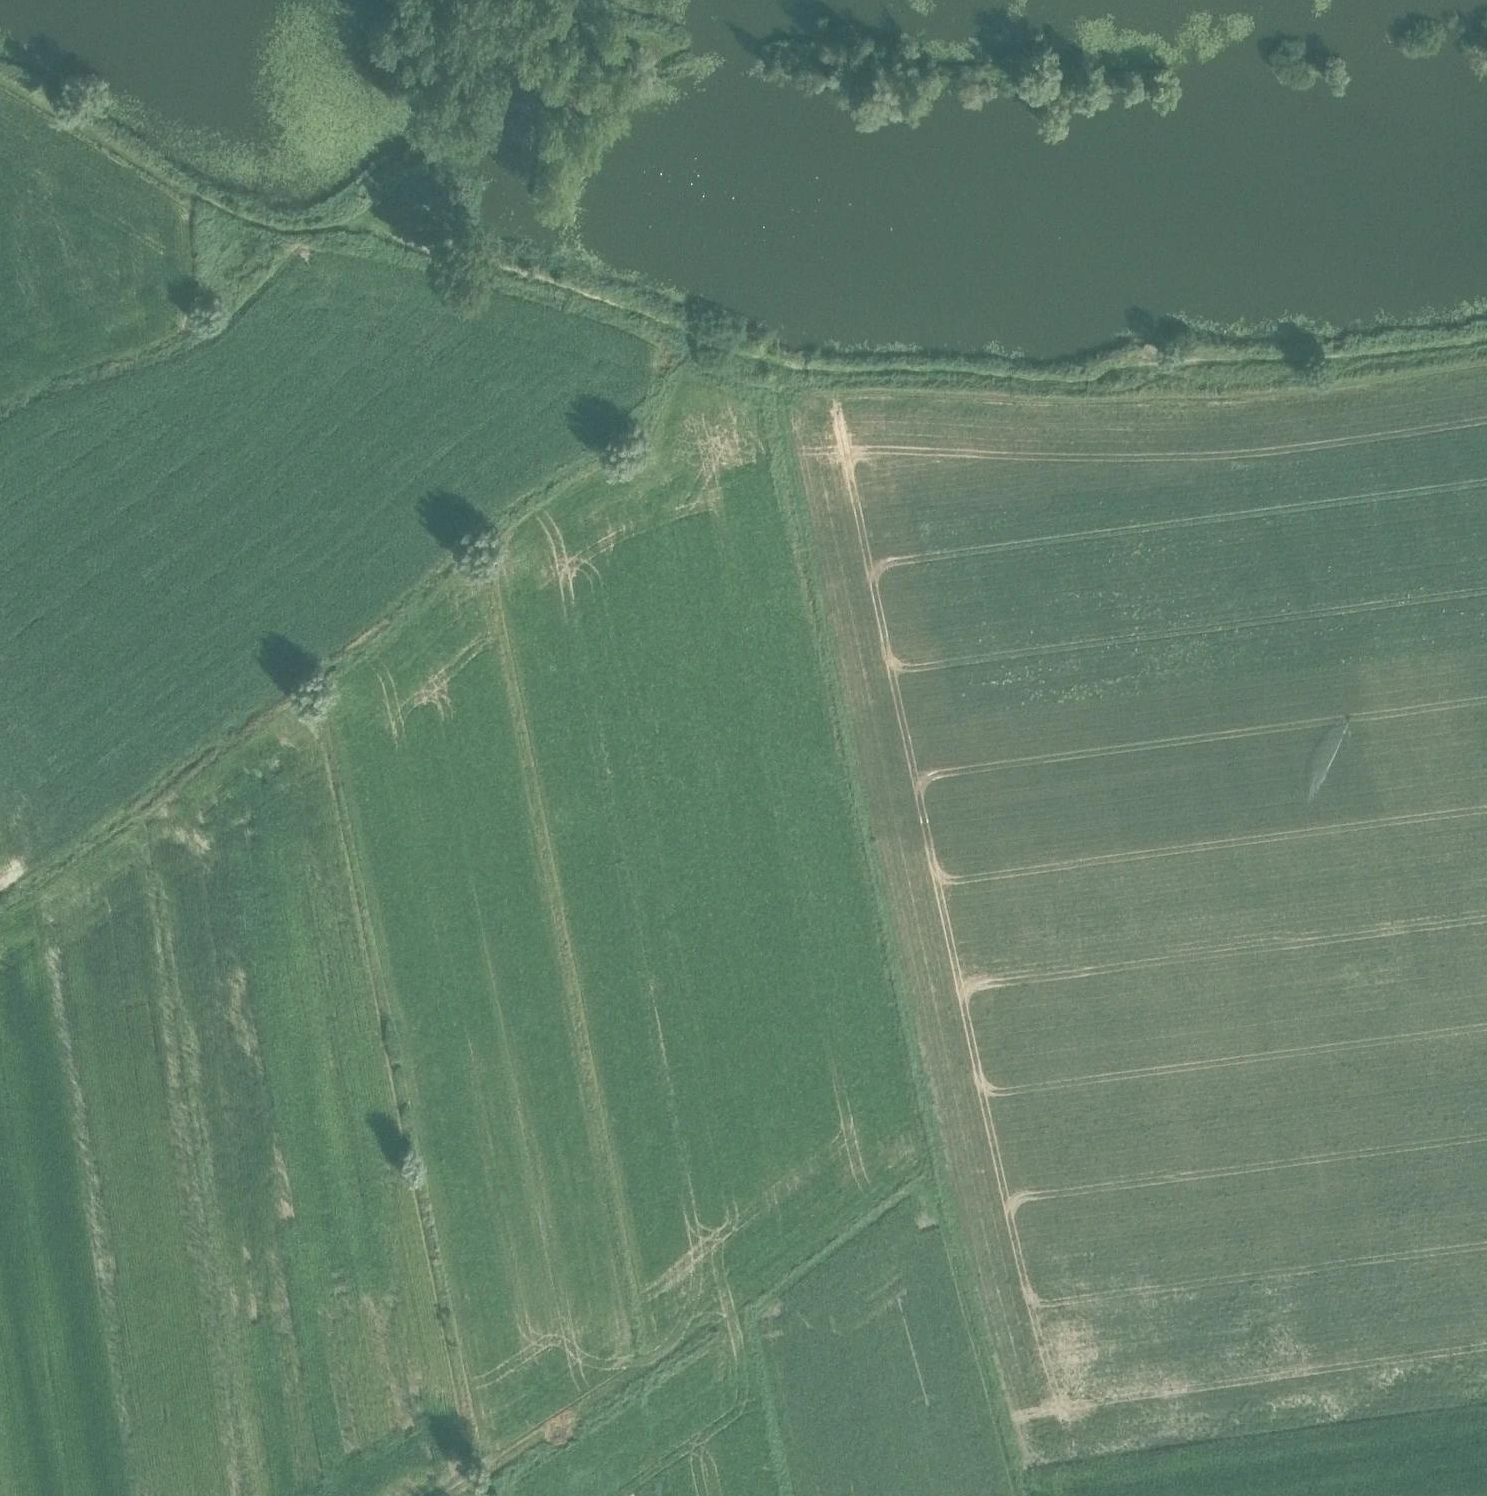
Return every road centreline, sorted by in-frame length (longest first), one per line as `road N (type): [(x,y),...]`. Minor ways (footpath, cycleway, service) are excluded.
road 1 (track): [(458,1495),(650,1363)]

